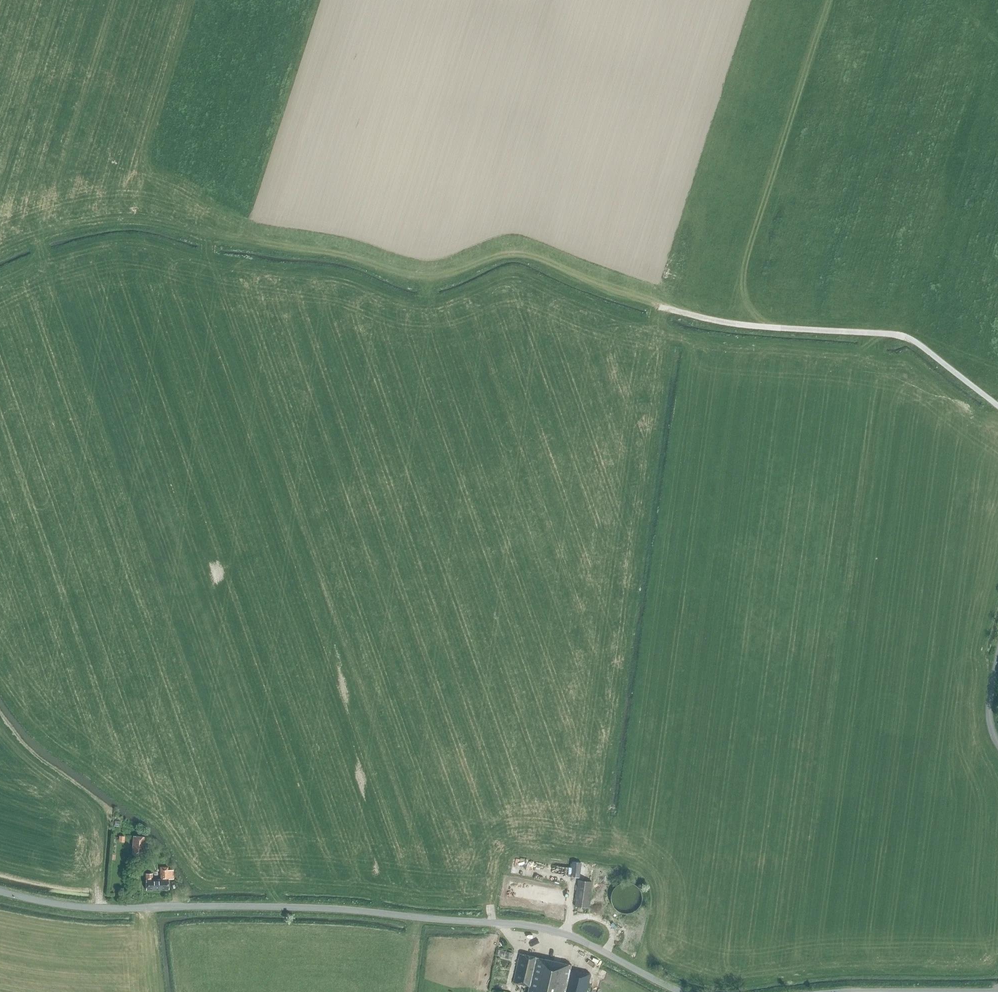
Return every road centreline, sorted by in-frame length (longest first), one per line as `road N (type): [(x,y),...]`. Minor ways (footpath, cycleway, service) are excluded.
road 1 (unclassified): [(685,991),(579,939),(521,925),(321,908),(106,908),(0,891)]

